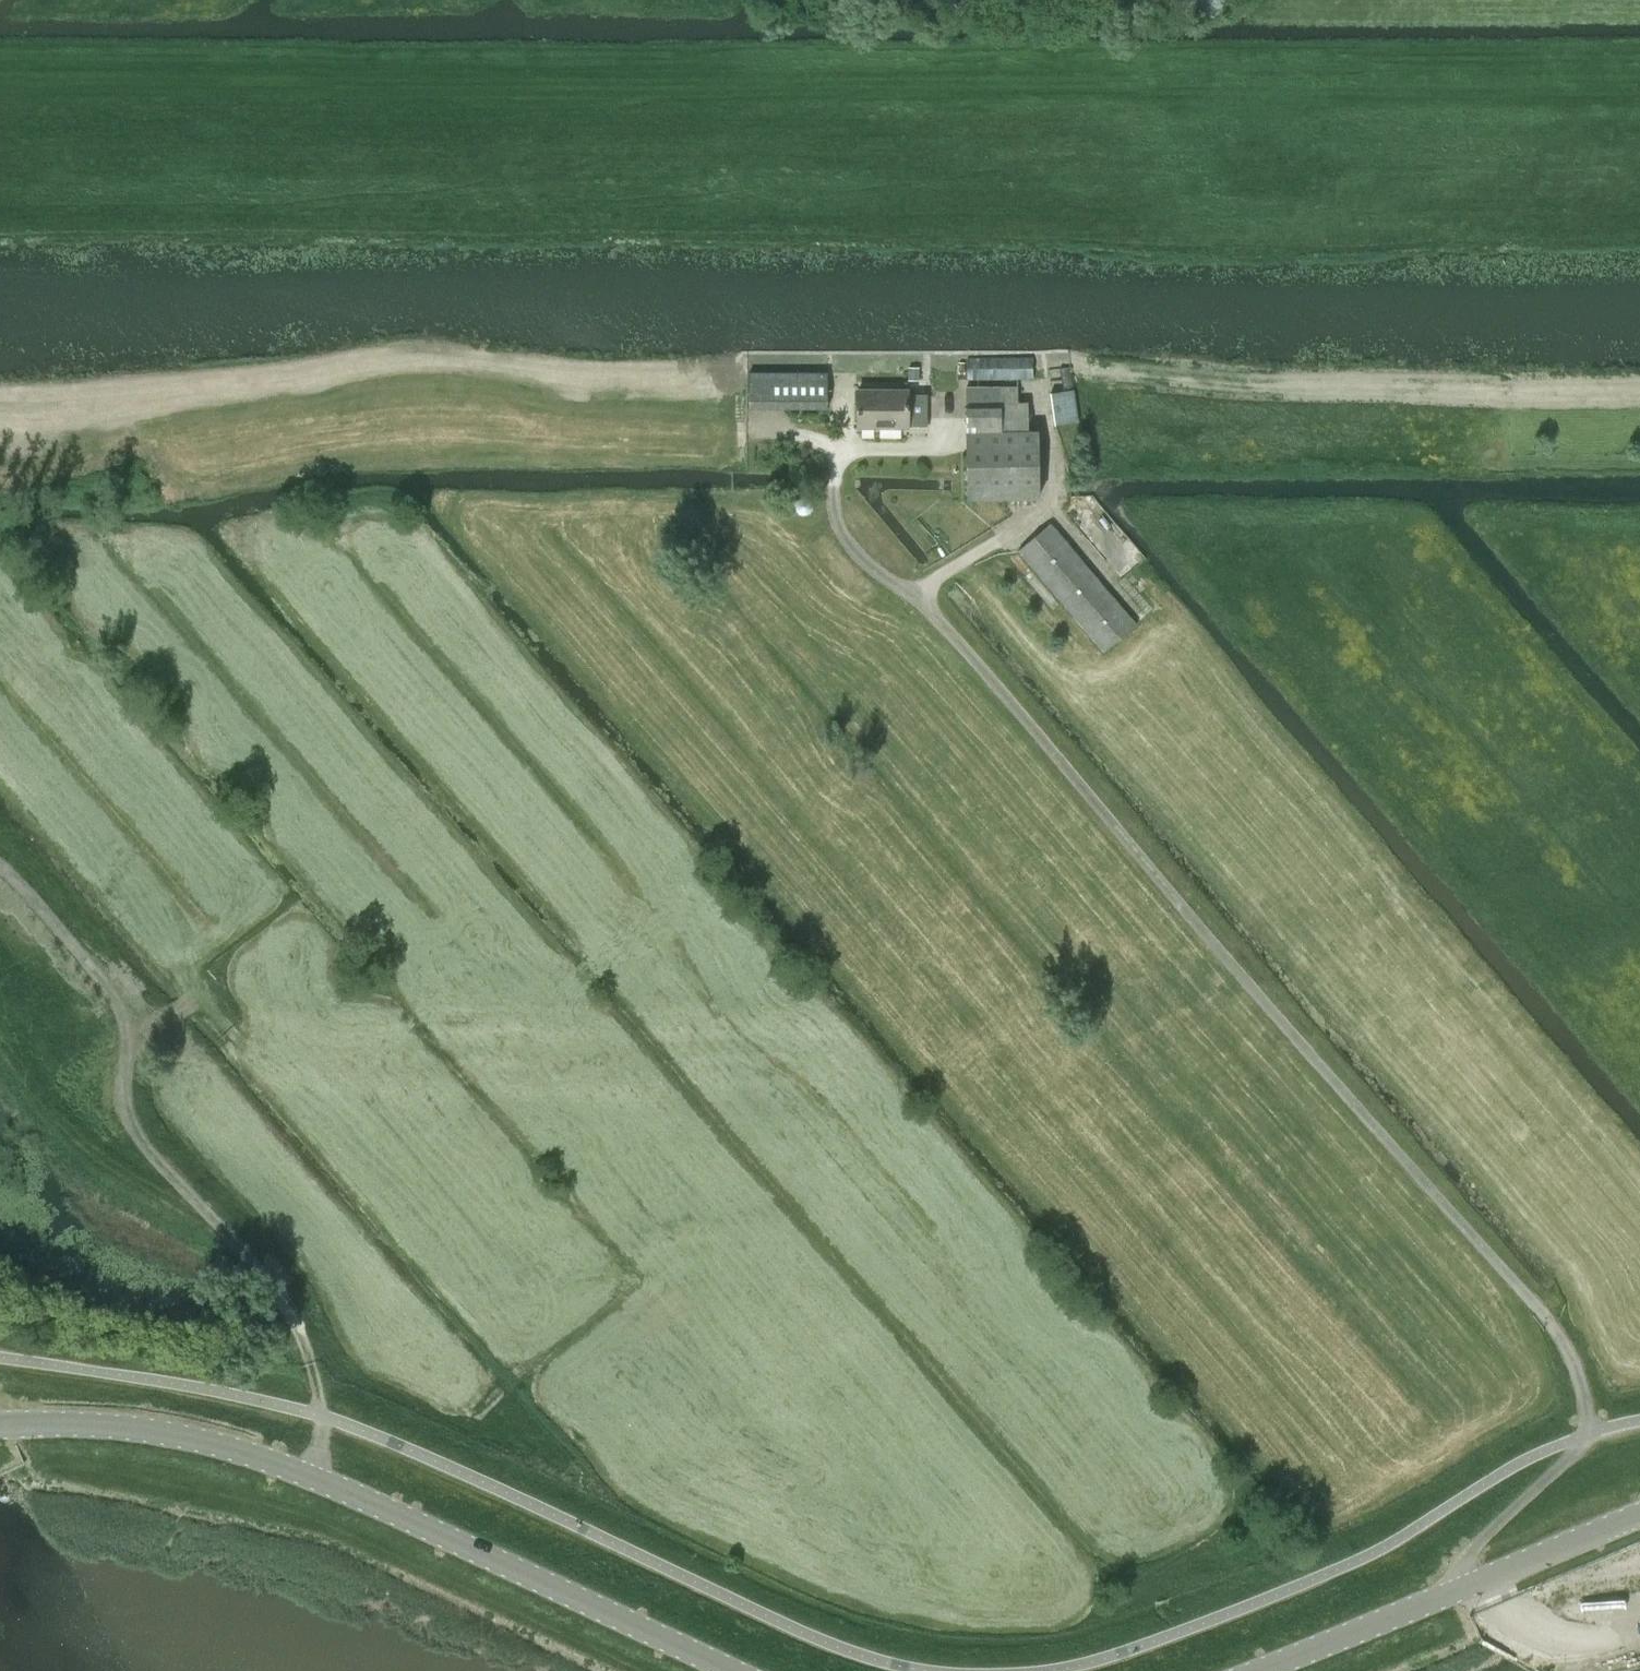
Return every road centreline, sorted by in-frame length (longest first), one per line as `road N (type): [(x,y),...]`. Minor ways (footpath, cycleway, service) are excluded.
road 1 (track): [(0,224),(1470,226),(1639,216)]
road 2 (tertiary): [(0,1426),(164,1431),(236,1449),(737,1670)]
road 3 (tertiary): [(1262,1670),(1639,1515)]

